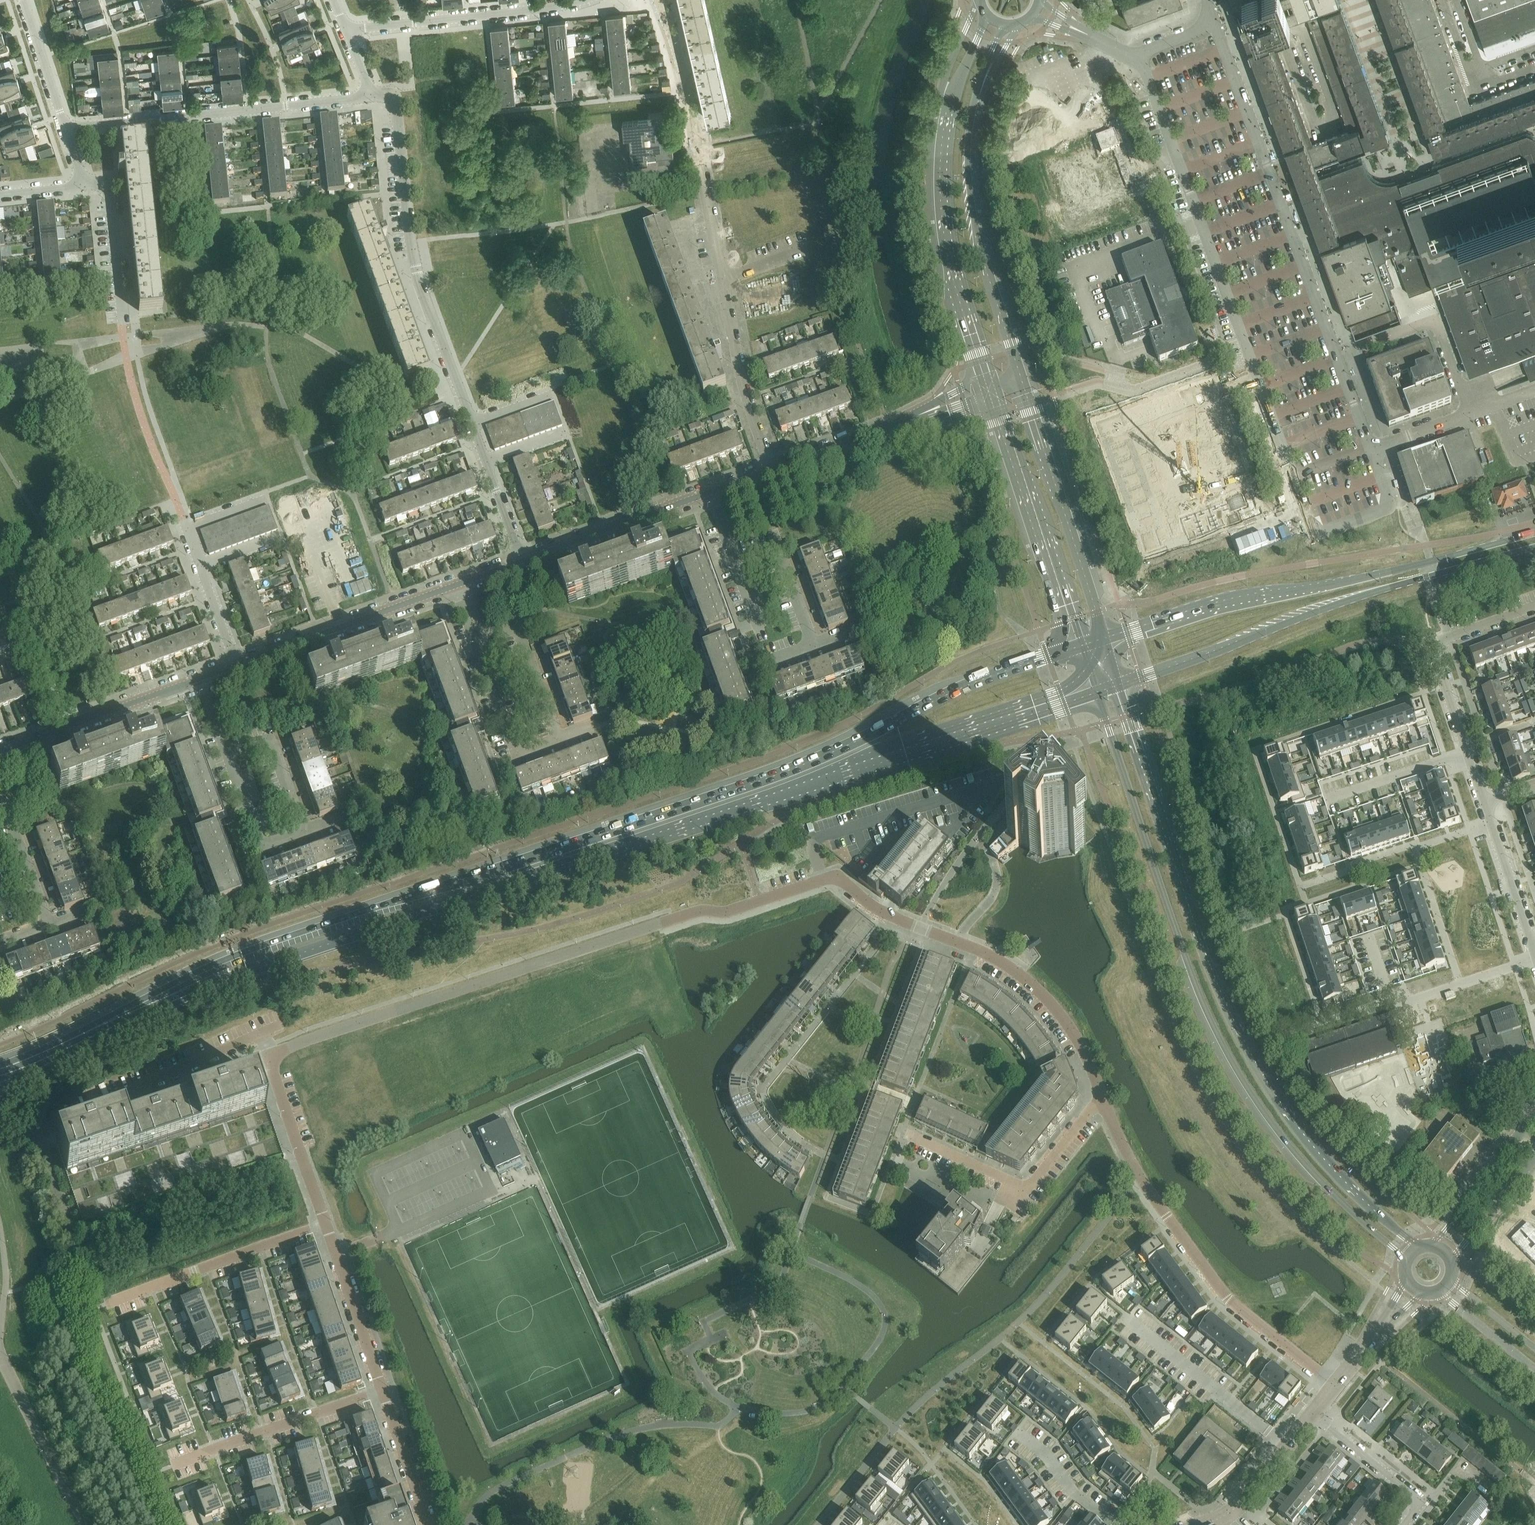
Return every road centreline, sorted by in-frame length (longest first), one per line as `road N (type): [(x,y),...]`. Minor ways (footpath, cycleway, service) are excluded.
road 1 (secondary): [(1095,693),(1201,1000),(1240,1076),(1288,1143),(1407,1260)]
road 2 (secondary): [(1418,1248),(1337,1174),(1257,1066),(1221,992),(1119,685)]
road 3 (unclassified): [(268,1056),(698,909),(727,911),(822,879)]
road 4 (residential): [(524,561),(424,292),(395,105),(388,96),(370,96)]
road 5 (residential): [(772,471),(747,401),(685,88),(657,0)]
road 6 (primary): [(544,863),(505,867),(242,956),(96,1031)]
road 7 (primary): [(96,1031),(510,883),(544,863)]
road 8 (unclassified): [(1369,447),(1214,22)]
road 9 (primary): [(1534,533),(1351,581),(1256,593),(1105,638)]
road 10 (primary): [(1119,685),(1348,601),(1534,548)]
road 11 (secondary): [(987,15),(951,107),(943,200),(951,268),(986,386)]
road 12 (residential): [(1102,1096),(1153,1197),(1226,1296),(1335,1388)]
road 13 (residential): [(822,879),(841,878),(879,909),(1009,967),(1048,1002),(1084,1051),(1102,1096)]
road 14 (secondary): [(1023,378),(968,183),(972,123),(1003,25)]
road 15 (unclassified): [(1132,53),(1258,380)]
road 16 (residential): [(65,130),(370,96)]
road 17 (primary): [(544,863),(829,764)]
road 18 (unclassified): [(1258,380),(1315,530),(1388,505),(1369,447)]
road 19 (primary): [(1080,647),(959,689),(829,764)]
road 20 (primary): [(829,764),(887,761),(1095,693)]
road 21 (residential): [(476,644),(516,753),(558,738),(518,629)]
road 22 (secondary): [(1105,638),(1023,378)]
road 23 (residential): [(38,1137),(260,1033),(268,1056)]
road 24 (secondary): [(989,394),(1080,647)]
road 25 (residential): [(1102,1096),(1026,1189),(907,1135)]
road 26 (residential): [(235,666),(455,586)]
road 27 (residential): [(343,27),(575,0)]
road 28 (residential): [(326,1225),(109,1303)]
road 29 (residential): [(227,754),(270,738),(303,830),(260,845),(246,807)]
road 30 (residential): [(173,1464),(383,1391)]
road 31 (residential): [(0,752),(200,679)]
road 32 (residential): [(733,561),(776,547),(812,645),(766,662)]
road 33 (residential): [(524,561),(709,494)]
road 34 (unclassified): [(87,1524),(0,1352)]
road 35 (residential): [(326,1225),(268,1056)]
road 36 (unclassified): [(1472,411),(1438,321),(1362,349)]
road 37 (residential): [(383,1391),(326,1225)]
road 38 (unclassified): [(1534,1113),(1434,1246)]
road 39 (residential): [(1313,1414),(1420,1504),(1403,1524)]
road 40 (residential): [(1483,802),(1434,649)]
road 41 (residential): [(124,318),(109,193),(80,185)]
road 42 (residential): [(1531,947),(1483,802)]
road 43 (residential): [(235,666),(184,523)]
road 44 (unclassified): [(1113,377),(1201,400),(1258,380)]
road 45 (residential): [(429,1524),(383,1391)]
road 46 (residential): [(65,130),(22,0)]
road 47 (residential): [(1231,1517),(1313,1414)]
road 48 (residential): [(0,813),(7,811),(36,892),(0,905)]
road 49 (unclassified): [(1451,1260),(1534,1159)]
road 50 (secondary): [(1440,1291),(1534,1370)]

